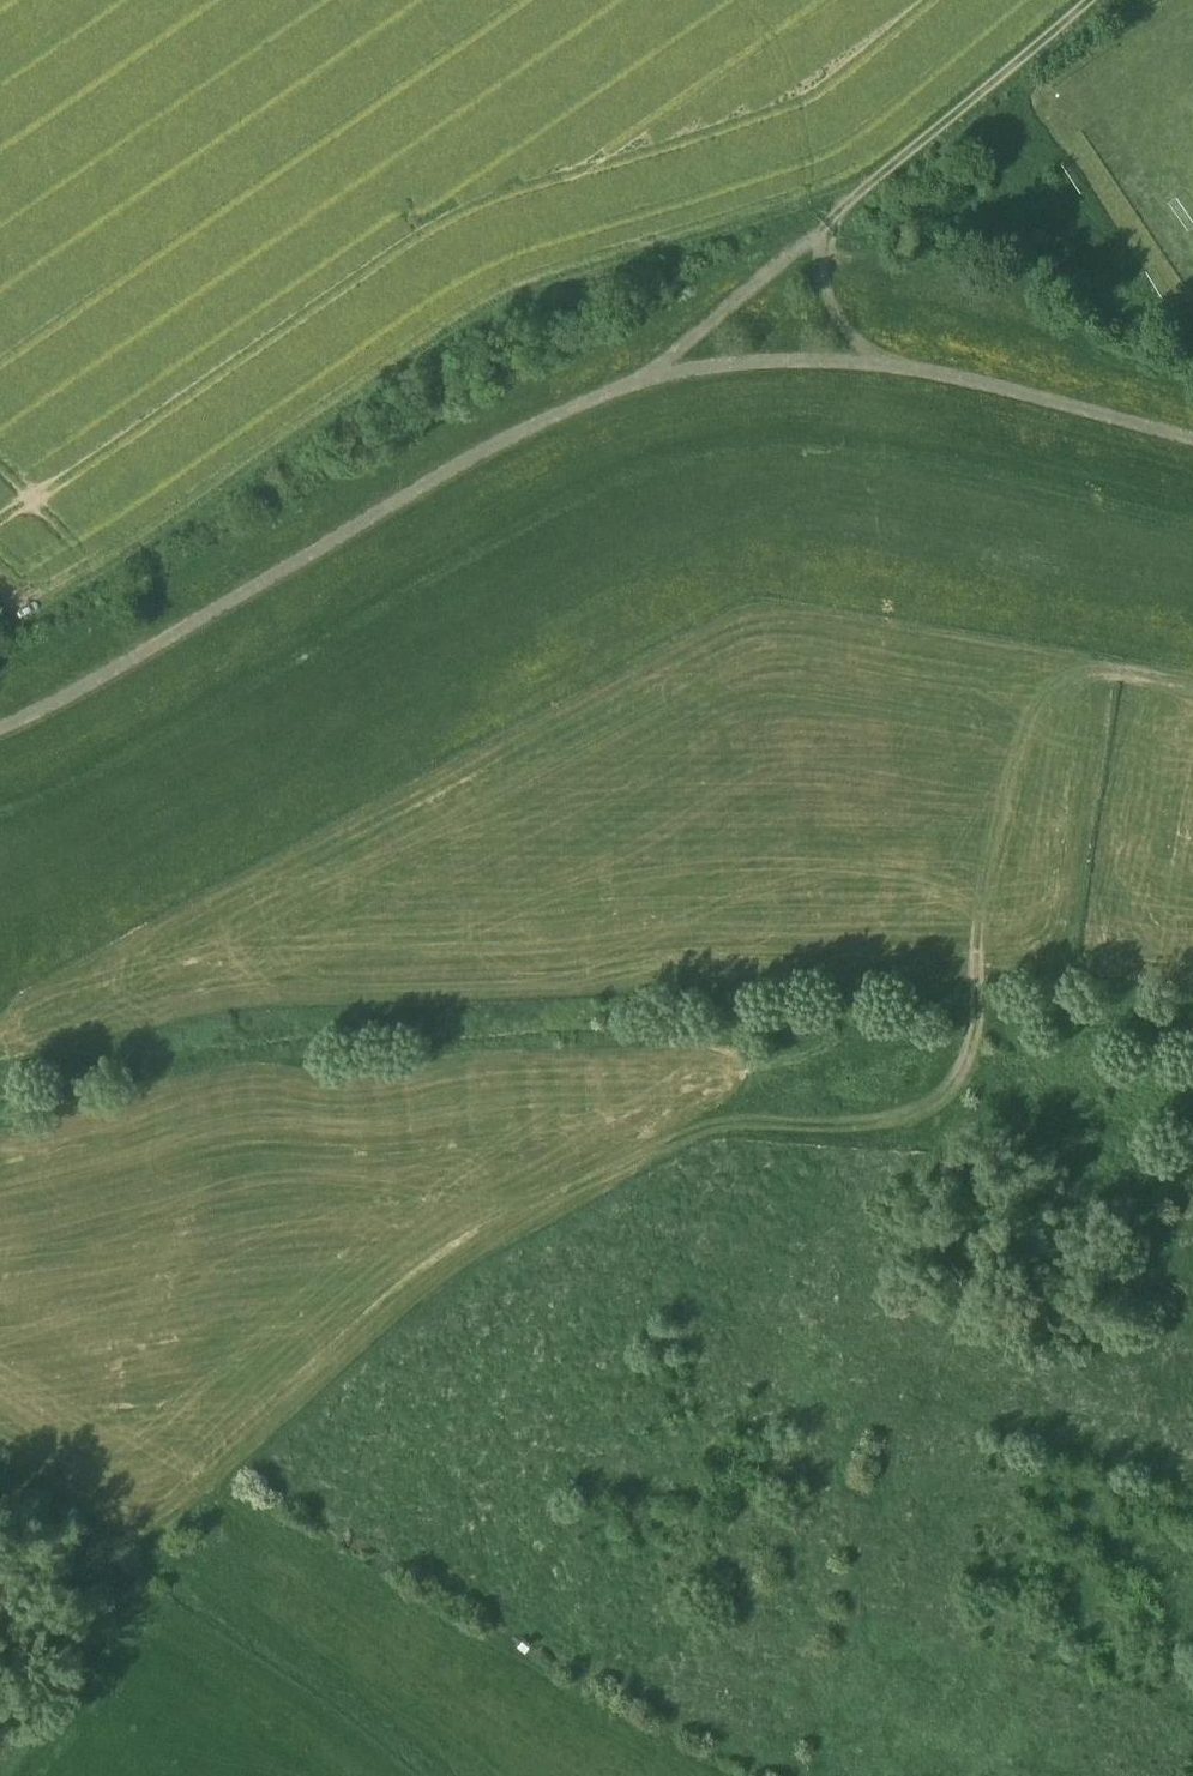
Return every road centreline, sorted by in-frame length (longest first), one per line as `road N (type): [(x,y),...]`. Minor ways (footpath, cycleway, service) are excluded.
road 1 (track): [(0,727),(125,664),(517,428),(646,377),(771,359),(847,362),(1056,400),(1192,437)]
road 2 (track): [(646,377),(1091,0)]
road 3 (track): [(894,370),(856,341),(826,302),(819,273),(825,222)]

